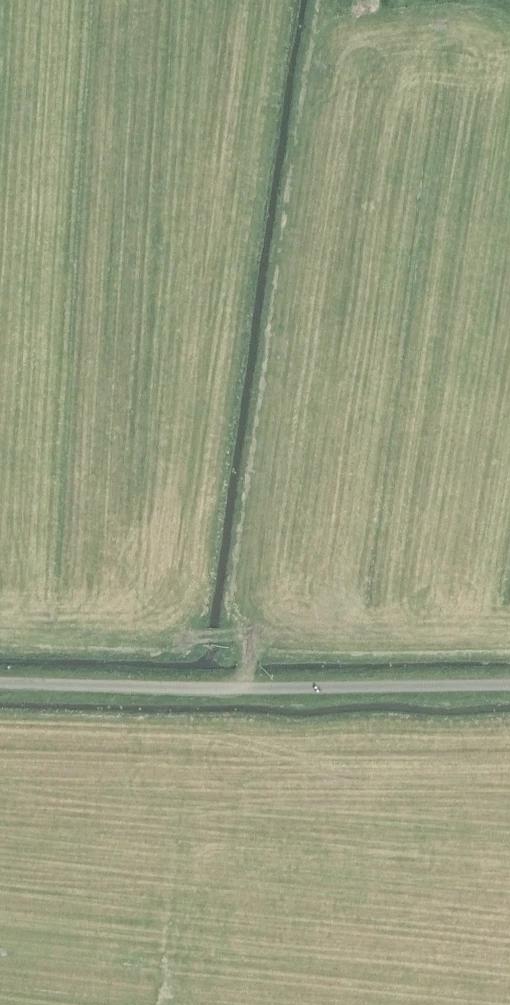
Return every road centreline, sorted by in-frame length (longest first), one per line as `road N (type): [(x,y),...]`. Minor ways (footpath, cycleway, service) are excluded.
road 1 (unclassified): [(0,684),(509,686)]

